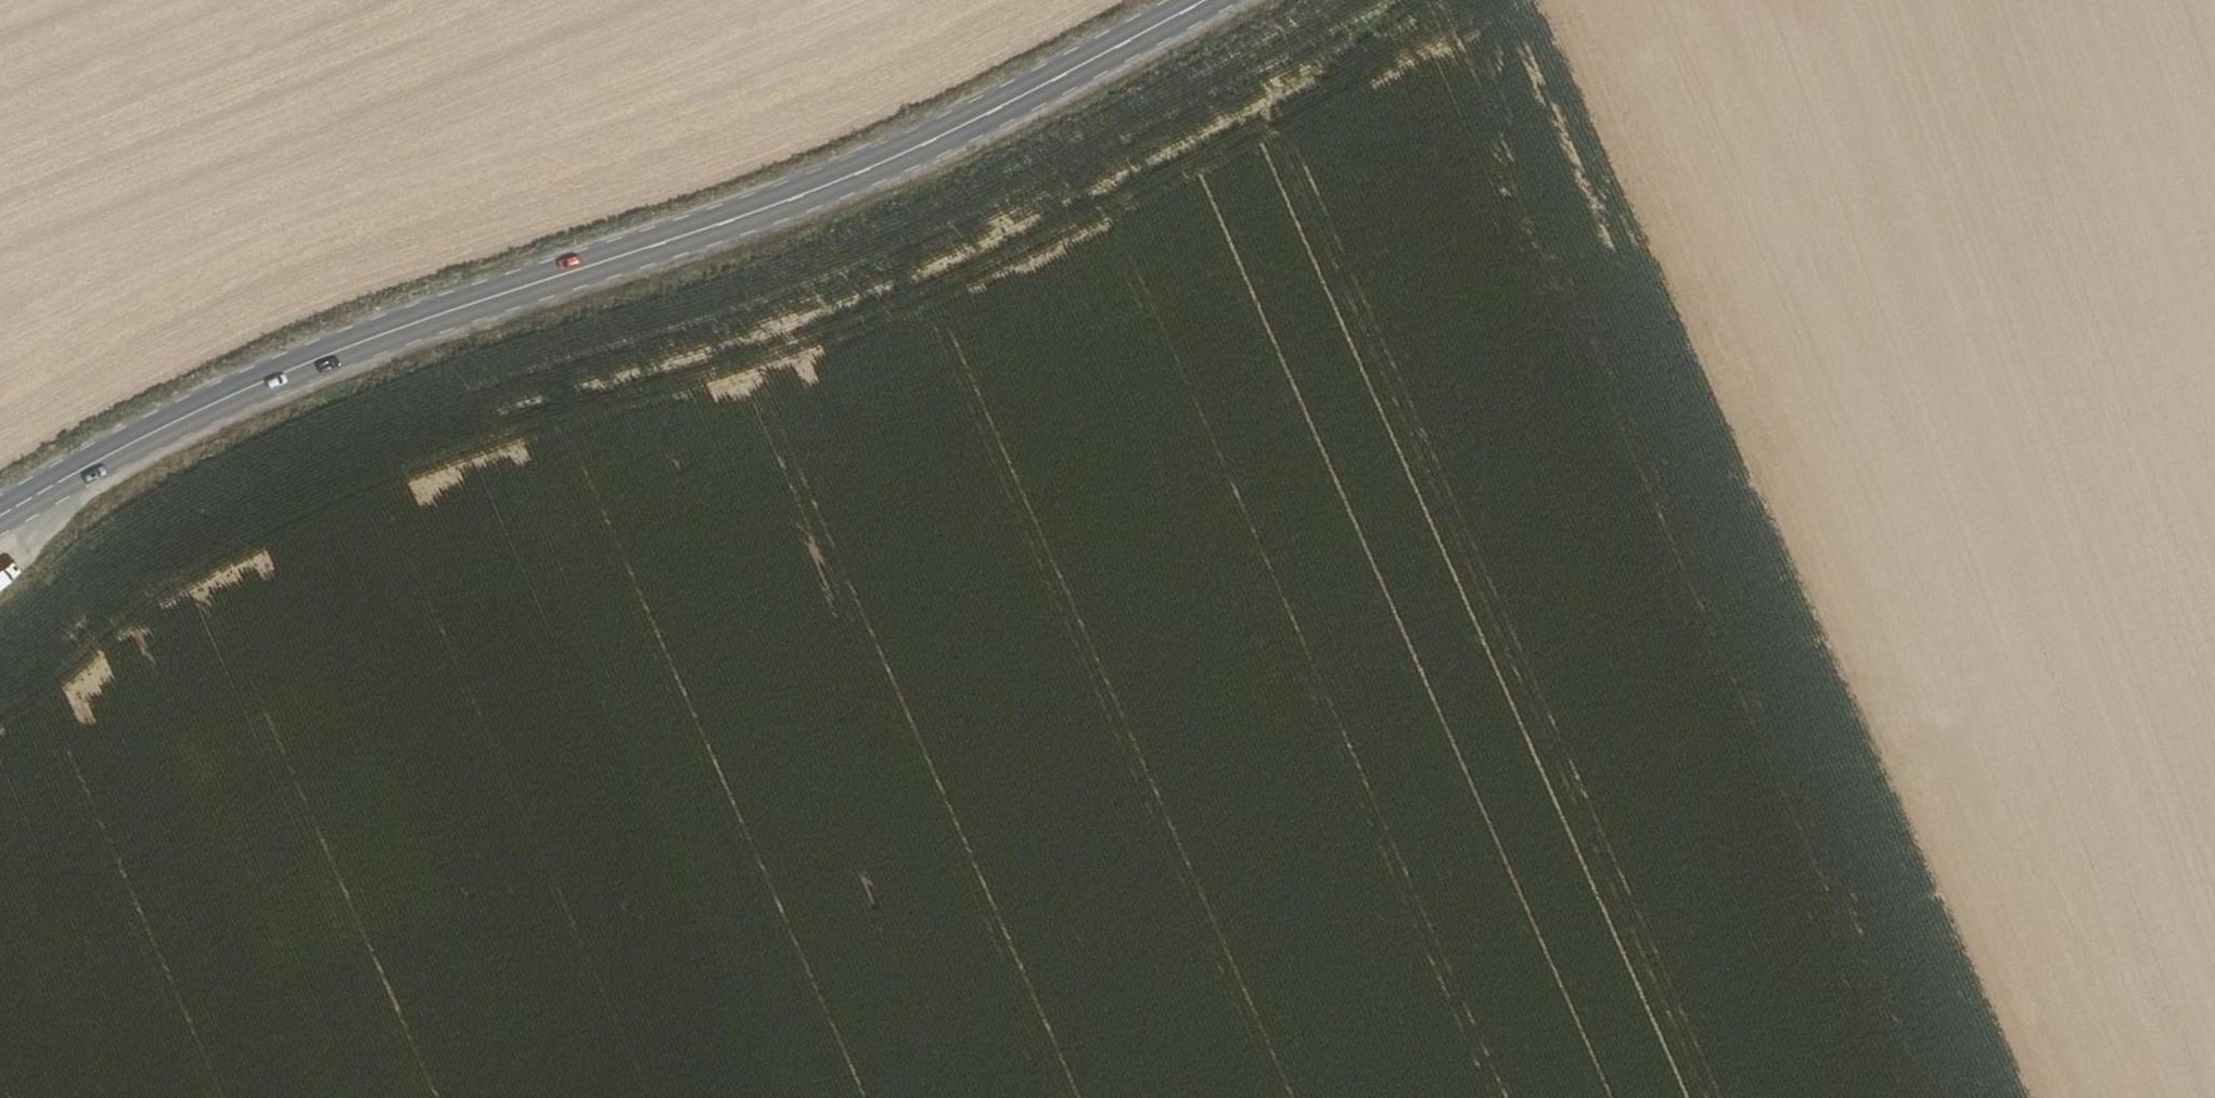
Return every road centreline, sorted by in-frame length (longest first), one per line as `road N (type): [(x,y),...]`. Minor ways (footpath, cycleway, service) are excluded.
road 1 (tertiary): [(1214,0),(912,148),(723,226),(305,358),(125,442),(0,516)]

